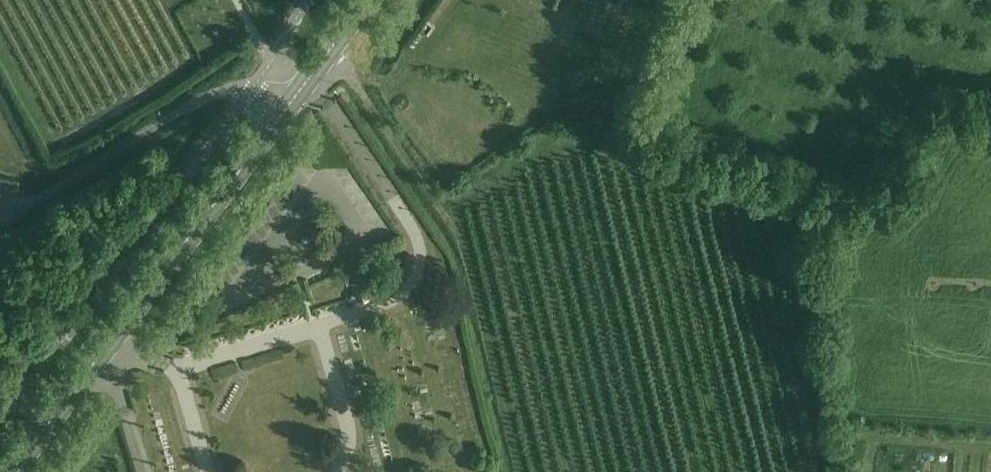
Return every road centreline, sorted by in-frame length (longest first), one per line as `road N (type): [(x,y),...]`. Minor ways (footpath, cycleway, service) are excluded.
road 1 (secondary): [(16,471),(299,91)]
road 2 (unclassified): [(0,222),(214,94),(299,91)]

